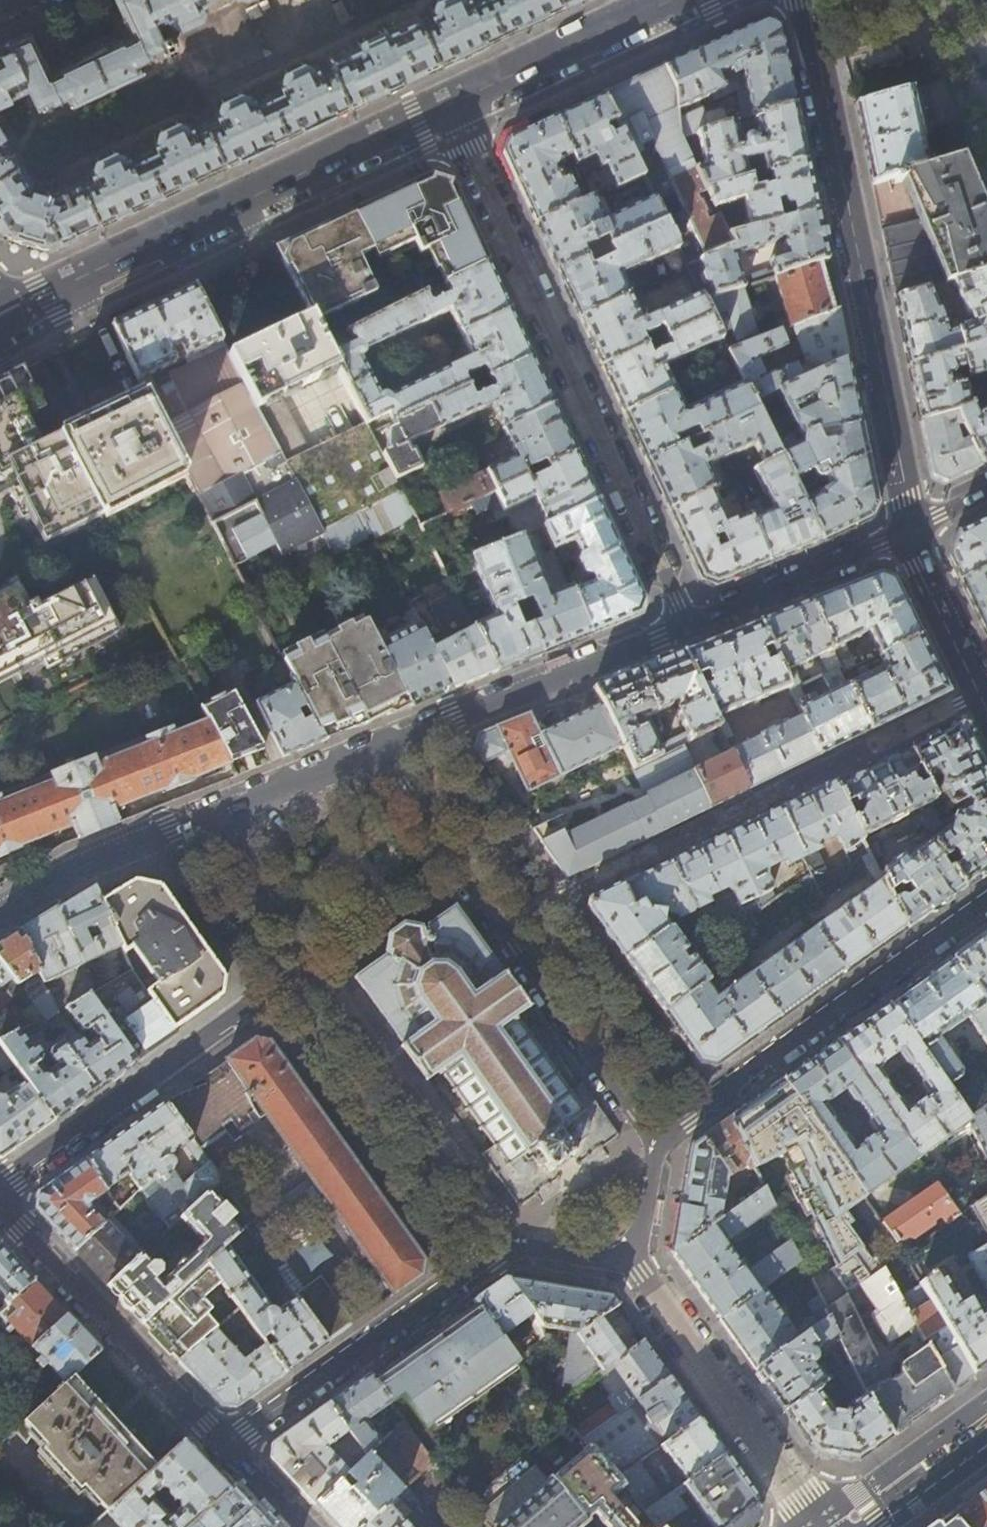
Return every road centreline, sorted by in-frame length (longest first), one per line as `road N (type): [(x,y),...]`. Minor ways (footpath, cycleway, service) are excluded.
road 1 (residential): [(446,101),(685,622)]
road 2 (residential): [(205,818),(309,963),(0,1192)]
road 3 (tertiary): [(909,530),(795,0)]
road 4 (residential): [(982,692),(500,922)]
road 5 (secondary): [(446,101),(6,315)]
road 6 (residential): [(224,1446),(506,1241),(626,1260)]
road 7 (residential): [(652,1138),(986,901)]
road 8 (residential): [(685,622),(373,751)]
road 9 (residential): [(626,1260),(820,1526)]
road 10 (residential): [(0,1214),(224,1446)]
road 11 (residential): [(652,1138),(500,922)]
road 12 (secondary): [(671,0),(446,101)]
road 13 (residential): [(909,530),(685,622)]
road 14 (residential): [(205,818),(83,863),(0,917)]
road 15 (residential): [(500,922),(373,751)]
road 16 (residential): [(373,751),(205,818)]
road 17 (tertiary): [(982,692),(909,530)]
road 18 (secondary): [(875,1526),(986,1443)]
road 19 (residential): [(626,1260),(637,1243),(652,1138)]

